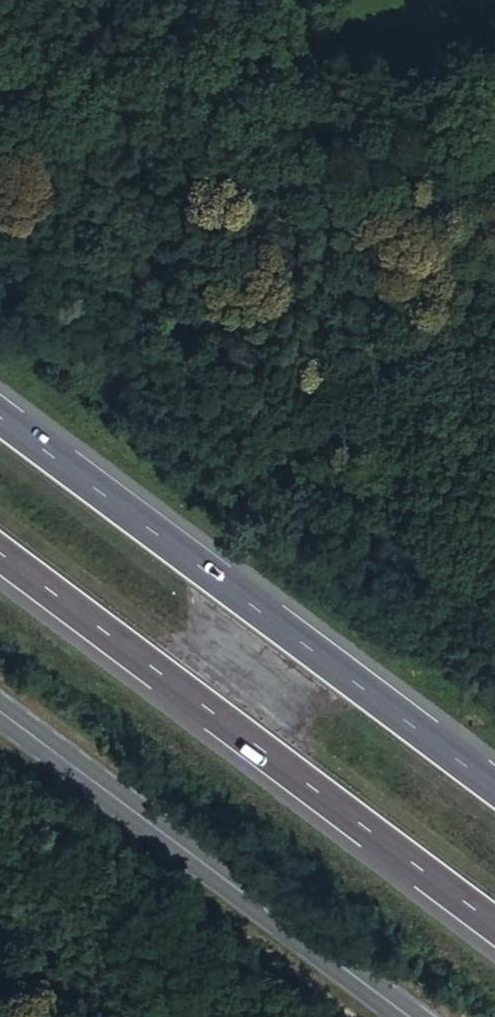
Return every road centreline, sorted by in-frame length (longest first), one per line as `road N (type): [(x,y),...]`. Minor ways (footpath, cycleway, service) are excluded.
road 1 (motorway): [(494,789),(0,419)]
road 2 (motorway): [(0,558),(494,928)]
road 3 (secondary): [(0,712),(408,1016)]

